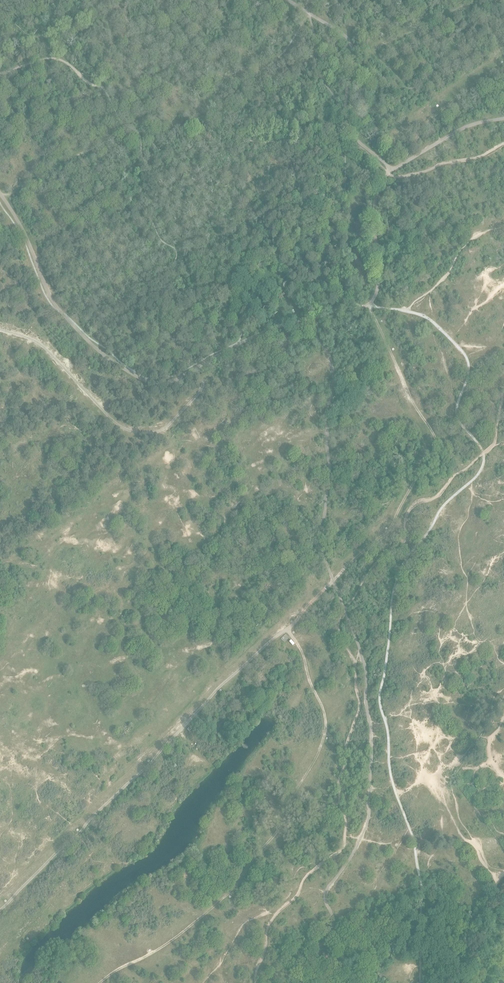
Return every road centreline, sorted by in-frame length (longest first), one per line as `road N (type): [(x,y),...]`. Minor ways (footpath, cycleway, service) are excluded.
road 1 (track): [(0,910),(393,523),(435,443),(368,304)]
road 2 (track): [(99,982),(214,906),(278,828),(325,724),(303,657),(283,627)]
road 3 (track): [(0,323),(46,347),(129,427),(155,429),(171,419),(202,386),(196,369)]
road 4 (track): [(148,165),(160,137),(216,109),(273,62),(308,13)]
road 5 (track): [(360,142),(353,160),(354,262),(368,304)]
road 6 (track): [(0,193),(130,127)]
road 7 (track): [(389,141),(503,65)]

